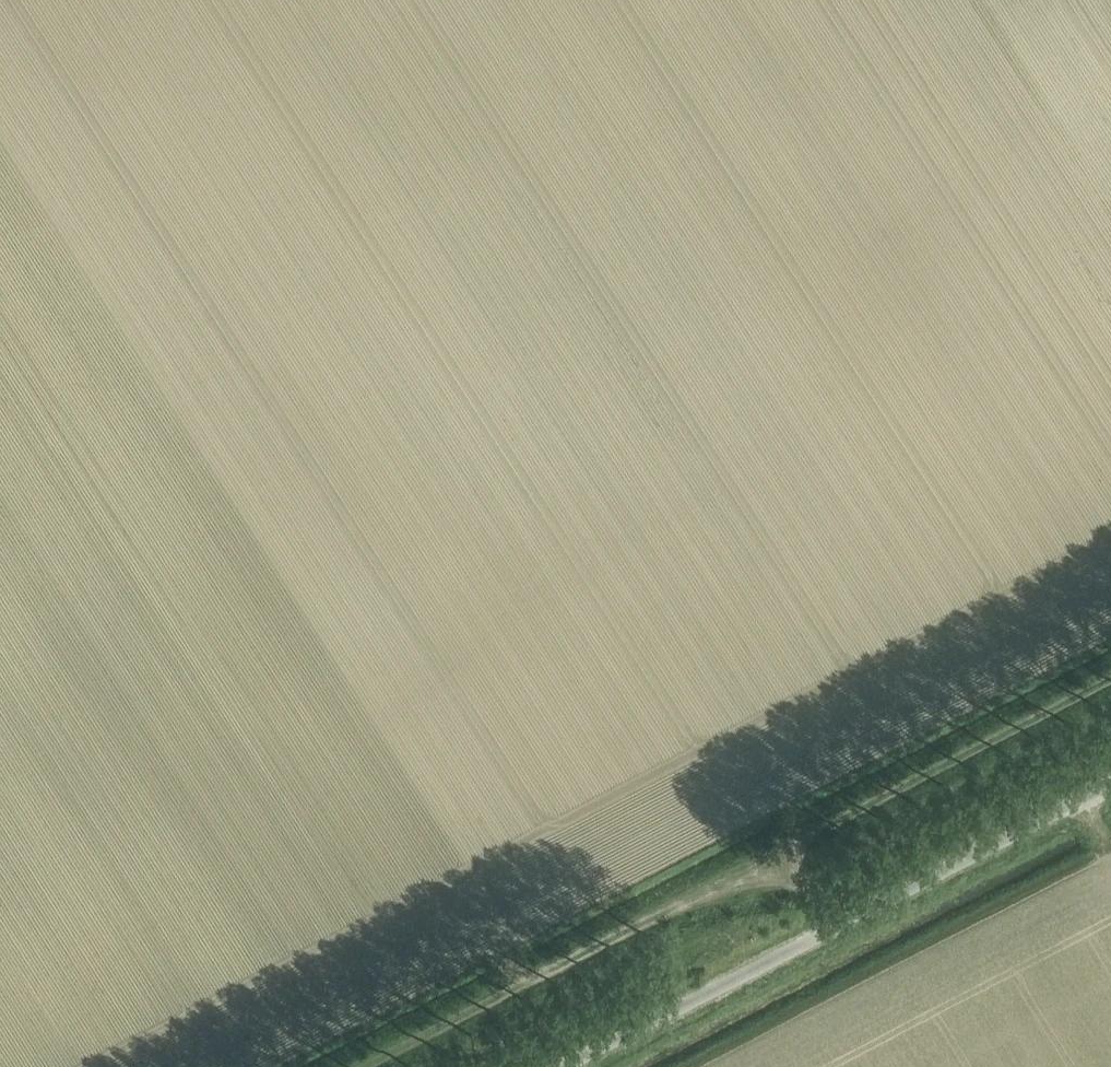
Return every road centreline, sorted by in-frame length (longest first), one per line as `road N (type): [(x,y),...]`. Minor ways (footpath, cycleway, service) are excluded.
road 1 (unclassified): [(561,1066),(1110,783)]

